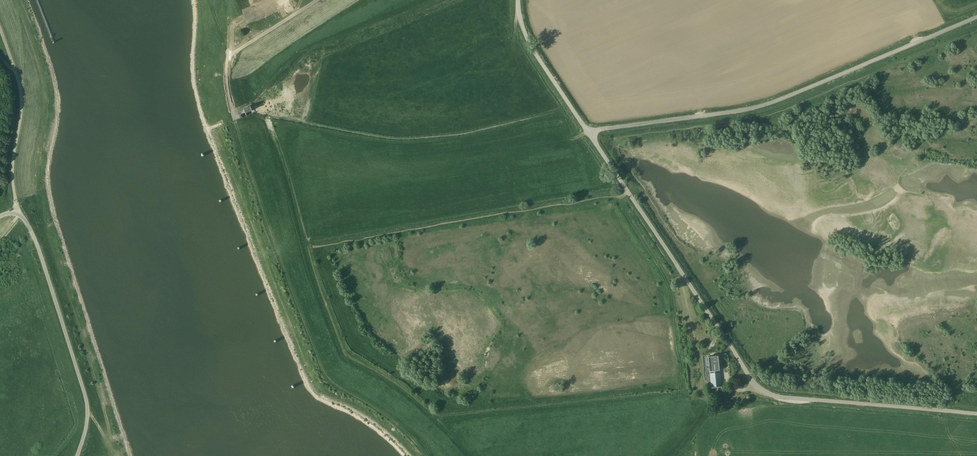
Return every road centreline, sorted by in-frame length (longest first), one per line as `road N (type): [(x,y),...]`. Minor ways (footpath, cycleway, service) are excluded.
road 1 (track): [(233,114),(280,253),(627,192)]
road 2 (unclassified): [(587,132),(759,107),(976,18)]
road 3 (unclassified): [(0,217),(23,219),(37,245),(86,398),(77,455)]
road 4 (unclassified): [(315,0),(229,57),(233,114)]
road 5 (unclassified): [(587,132),(530,46),(518,0)]

